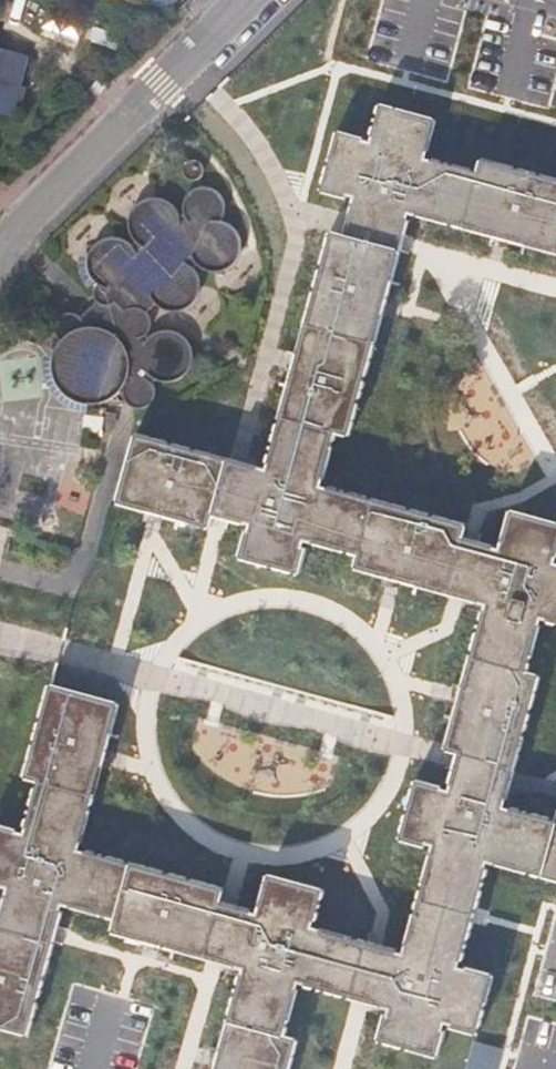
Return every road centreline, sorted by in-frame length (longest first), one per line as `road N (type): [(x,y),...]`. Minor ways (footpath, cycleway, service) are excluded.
road 1 (unclassified): [(239,0),(0,252)]

